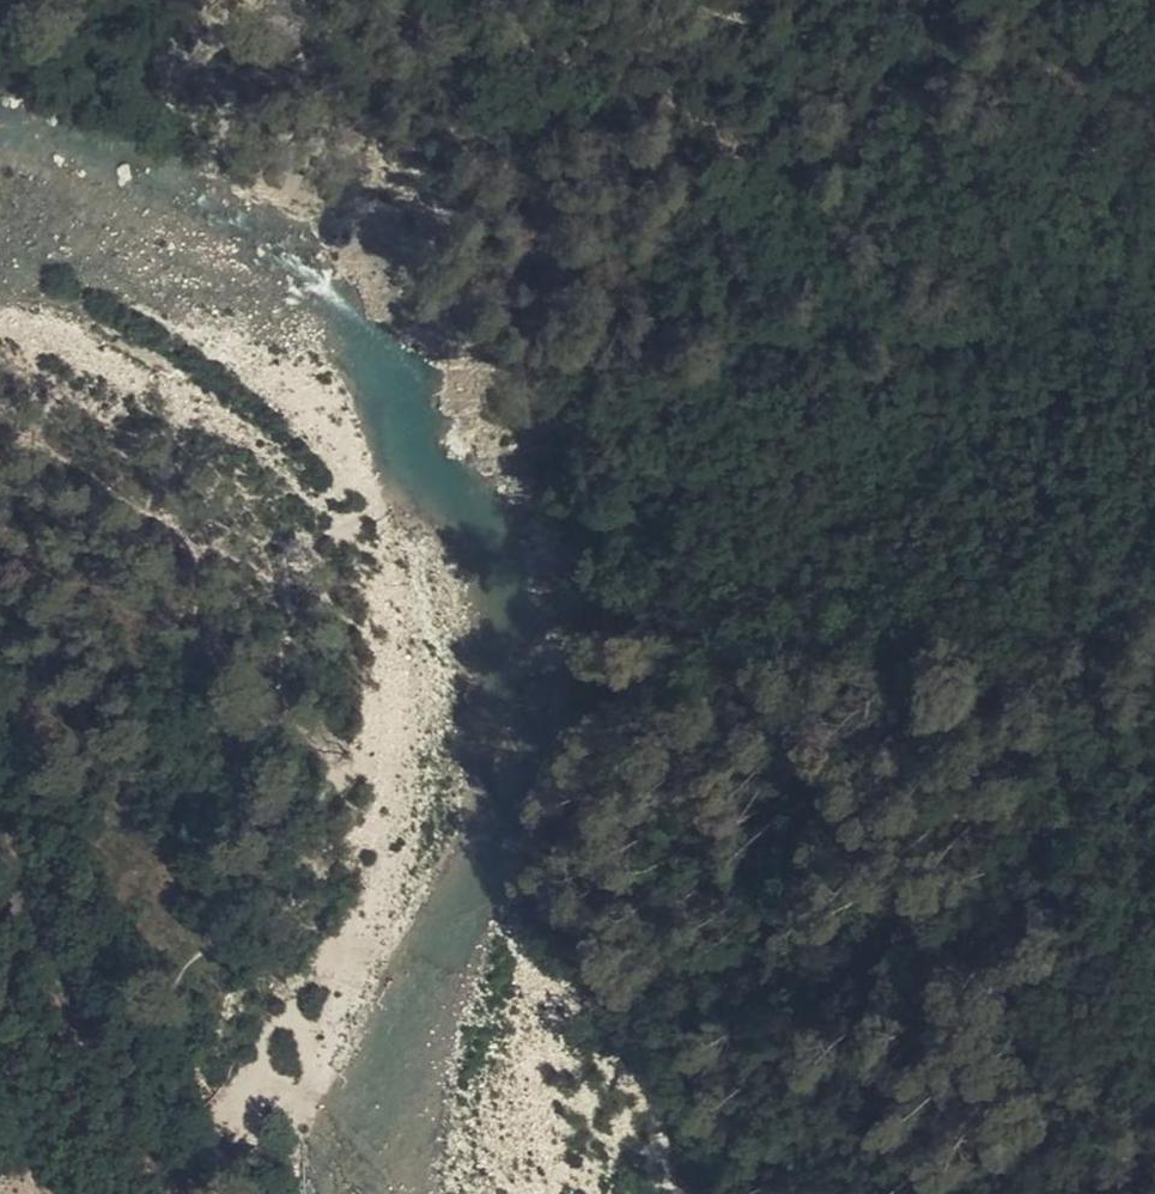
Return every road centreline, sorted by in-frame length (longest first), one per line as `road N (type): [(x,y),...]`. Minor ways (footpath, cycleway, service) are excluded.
road 1 (unclassified): [(0,882),(173,1193)]

